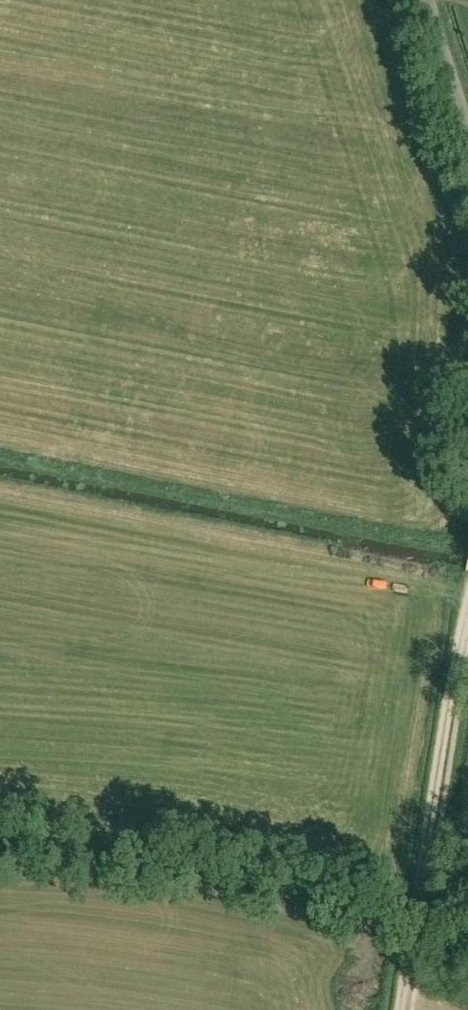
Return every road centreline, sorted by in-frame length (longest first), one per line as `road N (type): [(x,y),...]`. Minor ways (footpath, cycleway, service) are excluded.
road 1 (track): [(467,600),(402,1009)]
road 2 (unclassified): [(467,124),(428,0)]

